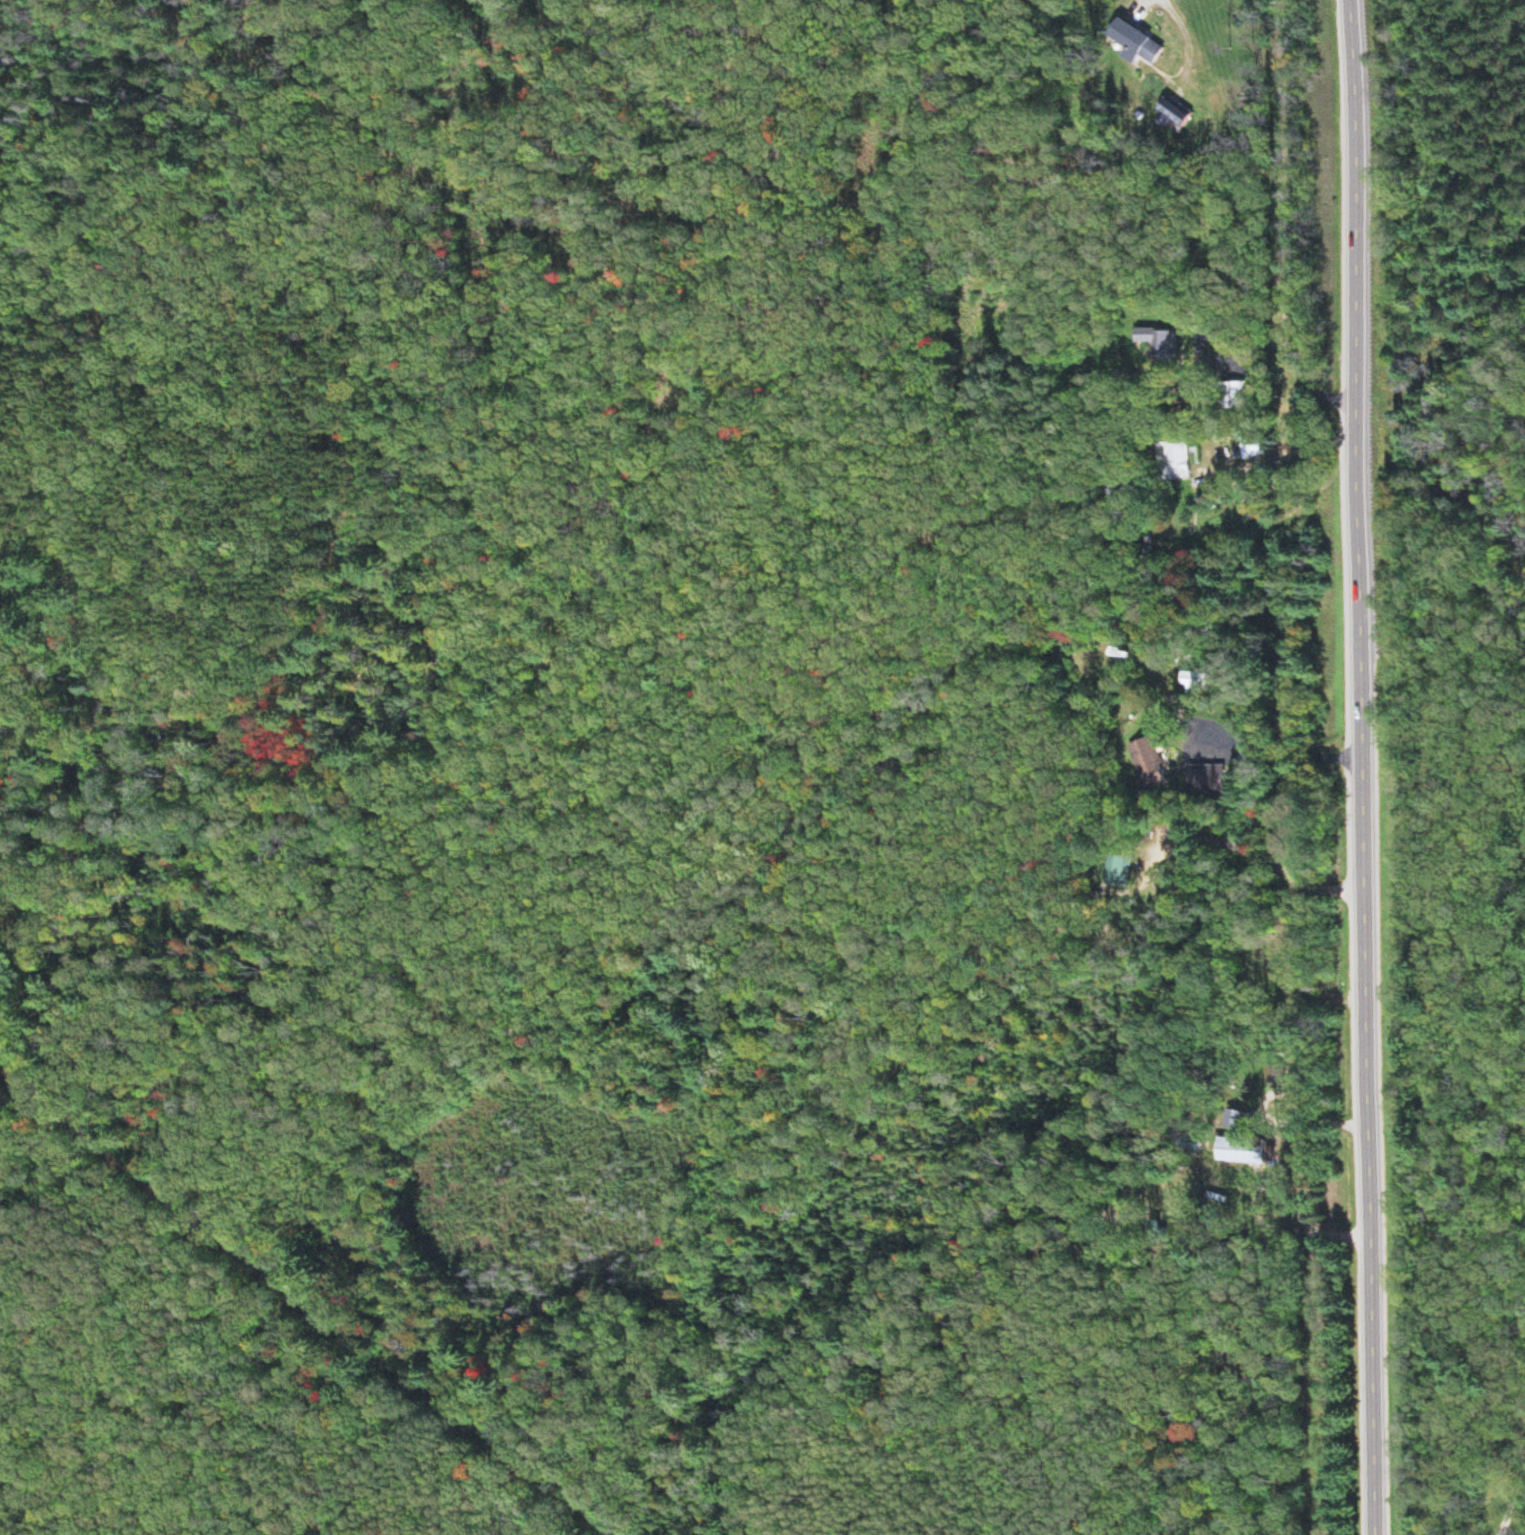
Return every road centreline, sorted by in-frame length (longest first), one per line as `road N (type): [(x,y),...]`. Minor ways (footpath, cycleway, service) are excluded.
road 1 (primary): [(1372,1534),(1348,0)]

